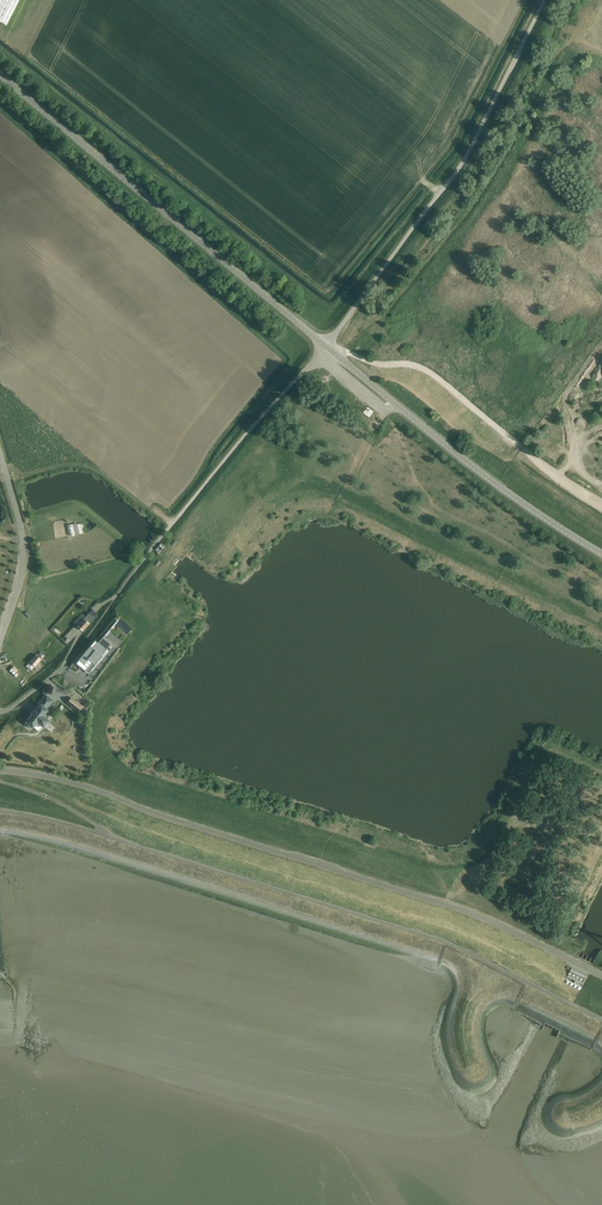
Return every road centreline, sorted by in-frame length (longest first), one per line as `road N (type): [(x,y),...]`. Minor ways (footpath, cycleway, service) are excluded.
road 1 (unclassified): [(601,975),(433,900),(66,781),(0,771)]
road 2 (tertiary): [(327,347),(0,74)]
road 3 (unclassified): [(327,347),(463,163),(544,0)]
road 4 (tertiary): [(601,554),(484,475),(327,347)]
road 5 (unclassified): [(109,607),(327,347)]
road 6 (tertiary): [(0,645),(24,550),(0,452)]

